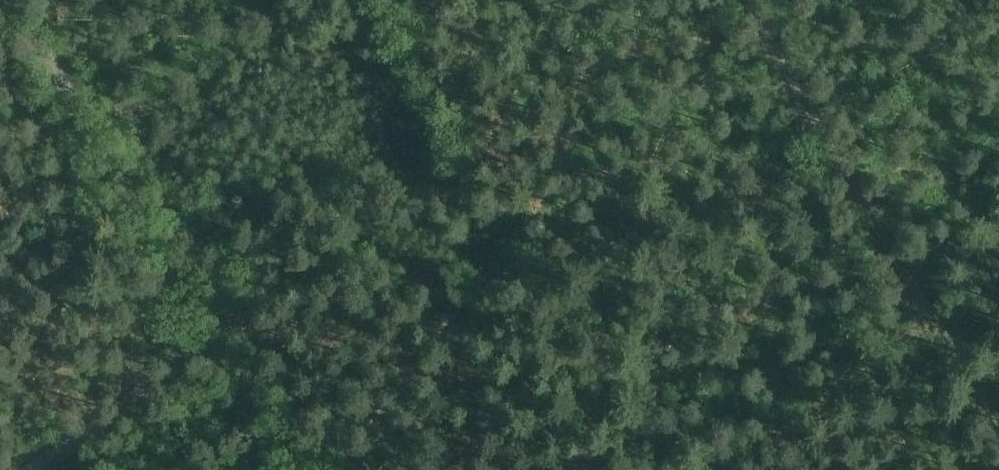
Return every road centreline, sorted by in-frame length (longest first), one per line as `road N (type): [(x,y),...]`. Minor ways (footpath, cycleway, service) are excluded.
road 1 (track): [(26,469),(261,306),(297,301),(421,327),(446,319),(470,289),(499,272),(527,279),(622,469)]
road 2 (unclassified): [(303,469),(11,0)]
road 3 (track): [(998,422),(800,101),(746,0)]
road 4 (track): [(740,469),(930,312)]

